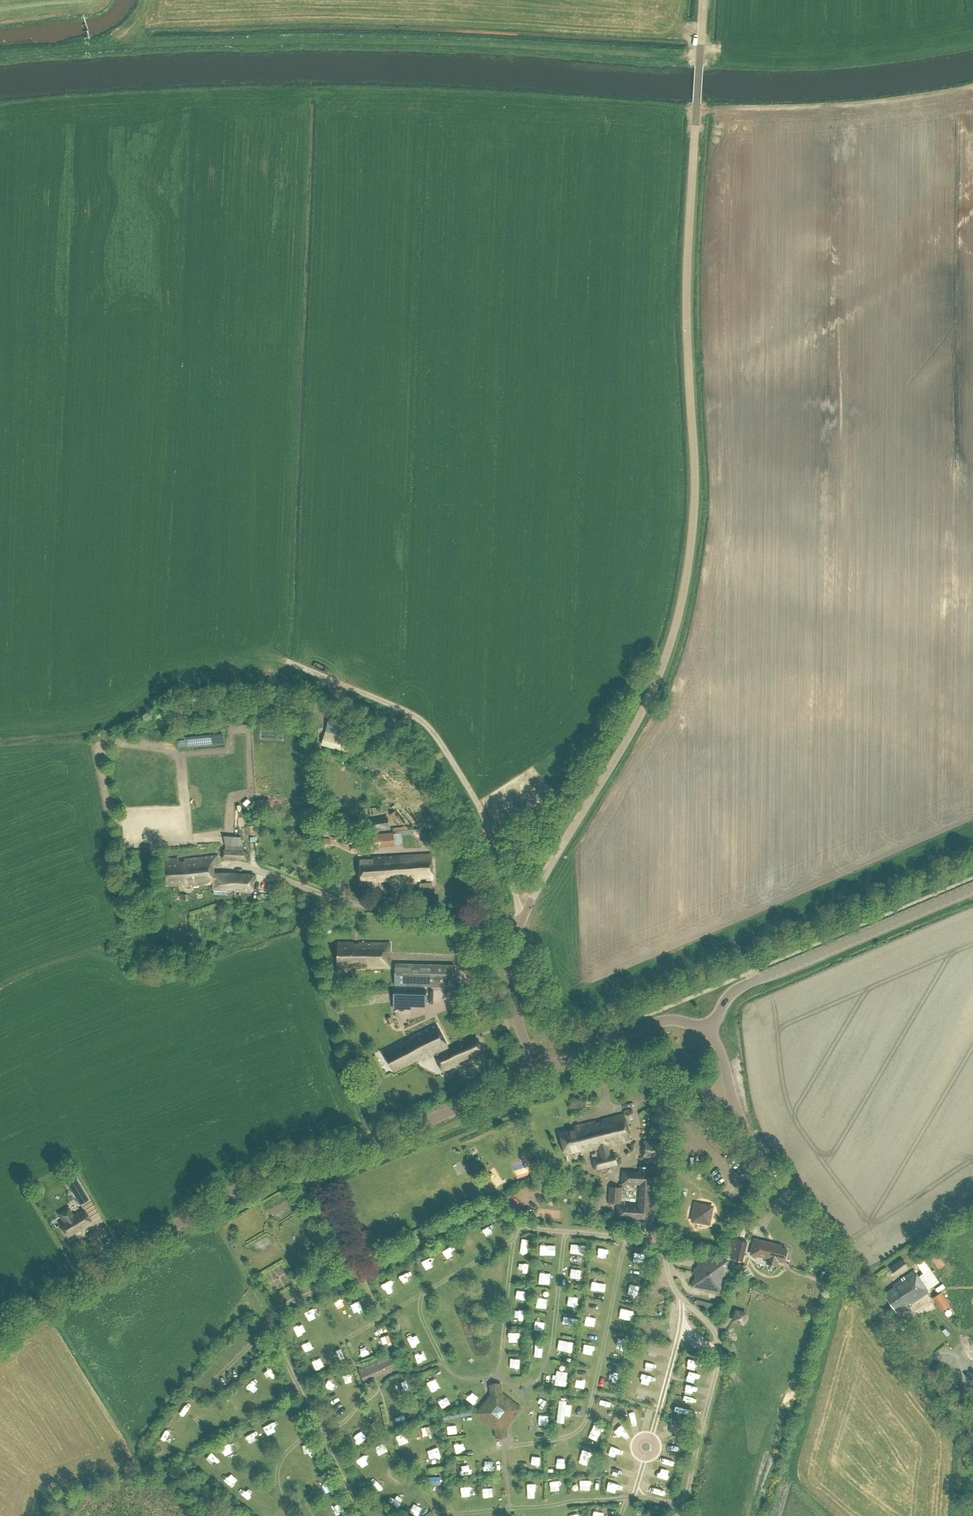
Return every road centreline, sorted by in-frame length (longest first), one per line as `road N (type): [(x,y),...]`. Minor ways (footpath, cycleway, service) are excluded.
road 1 (unclassified): [(522,921),(644,709),(687,574),(694,505),(687,301),(703,0)]
road 2 (tertiary): [(0,1333),(263,1171),(381,1139),(541,1072)]
road 3 (tertiary): [(972,1431),(753,1142),(708,1023)]
road 4 (unclassified): [(286,661),(424,723),(486,820),(522,921)]
road 5 (tertiary): [(708,1023),(752,980),(972,887)]
road 6 (track): [(363,1515),(270,1325),(279,1309),(339,1276)]
road 7 (track): [(504,1447),(569,1435),(586,1420),(623,1252),(633,1240)]
road 8 (track): [(628,1498),(683,1315),(661,1236)]
road 9 (track): [(444,1362),(465,1379),(500,1379),(518,1389),(541,1379),(567,1231)]
road 10 (unclassified): [(244,865),(356,904),(483,918)]
road 11 (track): [(600,1234),(535,1228),(483,1207),(379,1262)]
road 12 (track): [(684,1300),(720,1344),(678,1515)]
road 13 (track): [(525,1224),(513,1239),(345,1339)]
road 14 (track): [(440,1515),(628,1498)]
road 15 (tertiary): [(541,1072),(663,1020),(708,1023)]
road 16 (track): [(287,1509),(276,1470),(286,1451),(349,1417)]

